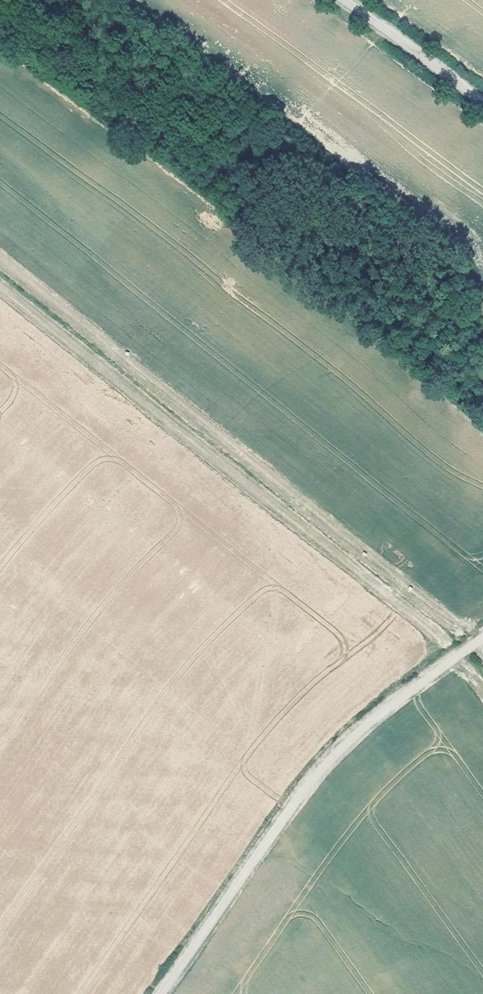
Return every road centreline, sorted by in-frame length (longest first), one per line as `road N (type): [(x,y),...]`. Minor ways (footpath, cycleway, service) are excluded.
road 1 (unclassified): [(482,638),(329,761),(162,993)]
road 2 (unclassified): [(336,0),(482,106)]

